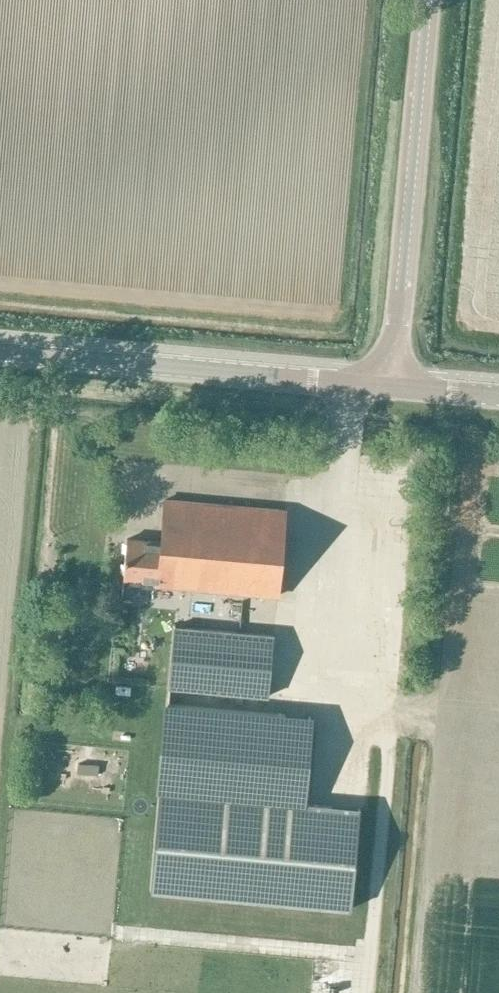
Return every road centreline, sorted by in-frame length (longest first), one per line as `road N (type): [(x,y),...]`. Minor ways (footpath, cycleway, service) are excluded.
road 1 (tertiary): [(384,389),(422,0)]
road 2 (tertiary): [(384,389),(0,347)]

